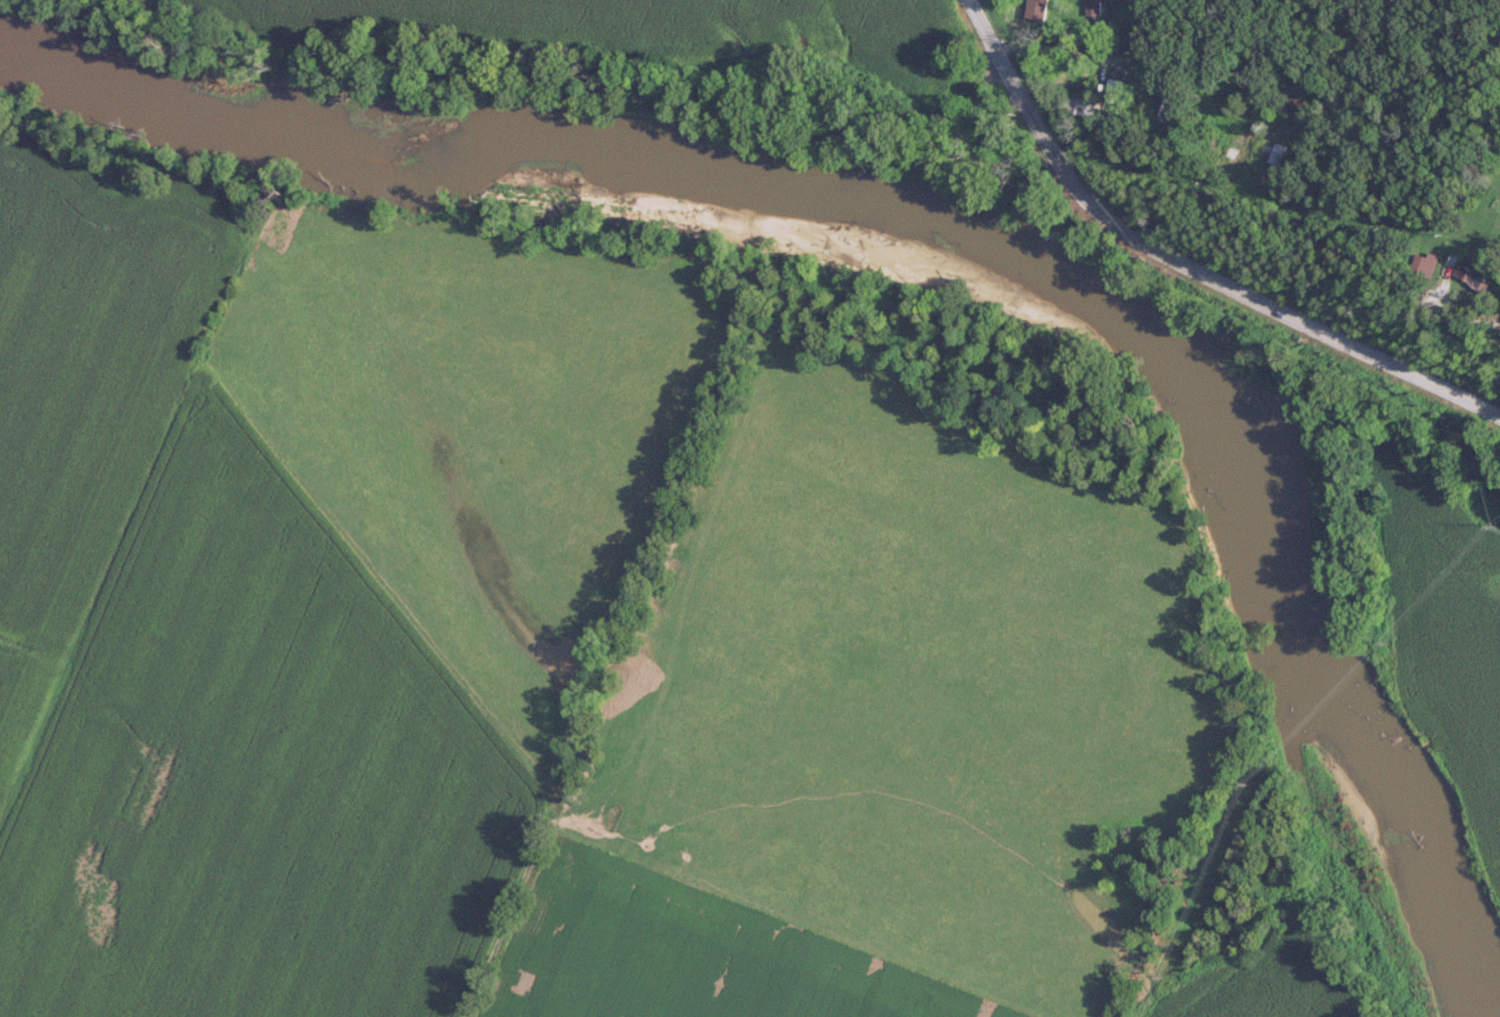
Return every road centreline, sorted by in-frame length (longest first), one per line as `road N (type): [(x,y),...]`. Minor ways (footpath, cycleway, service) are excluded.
road 1 (tertiary): [(1499,416),(1141,241),(1102,211),(1051,153),(966,0)]

